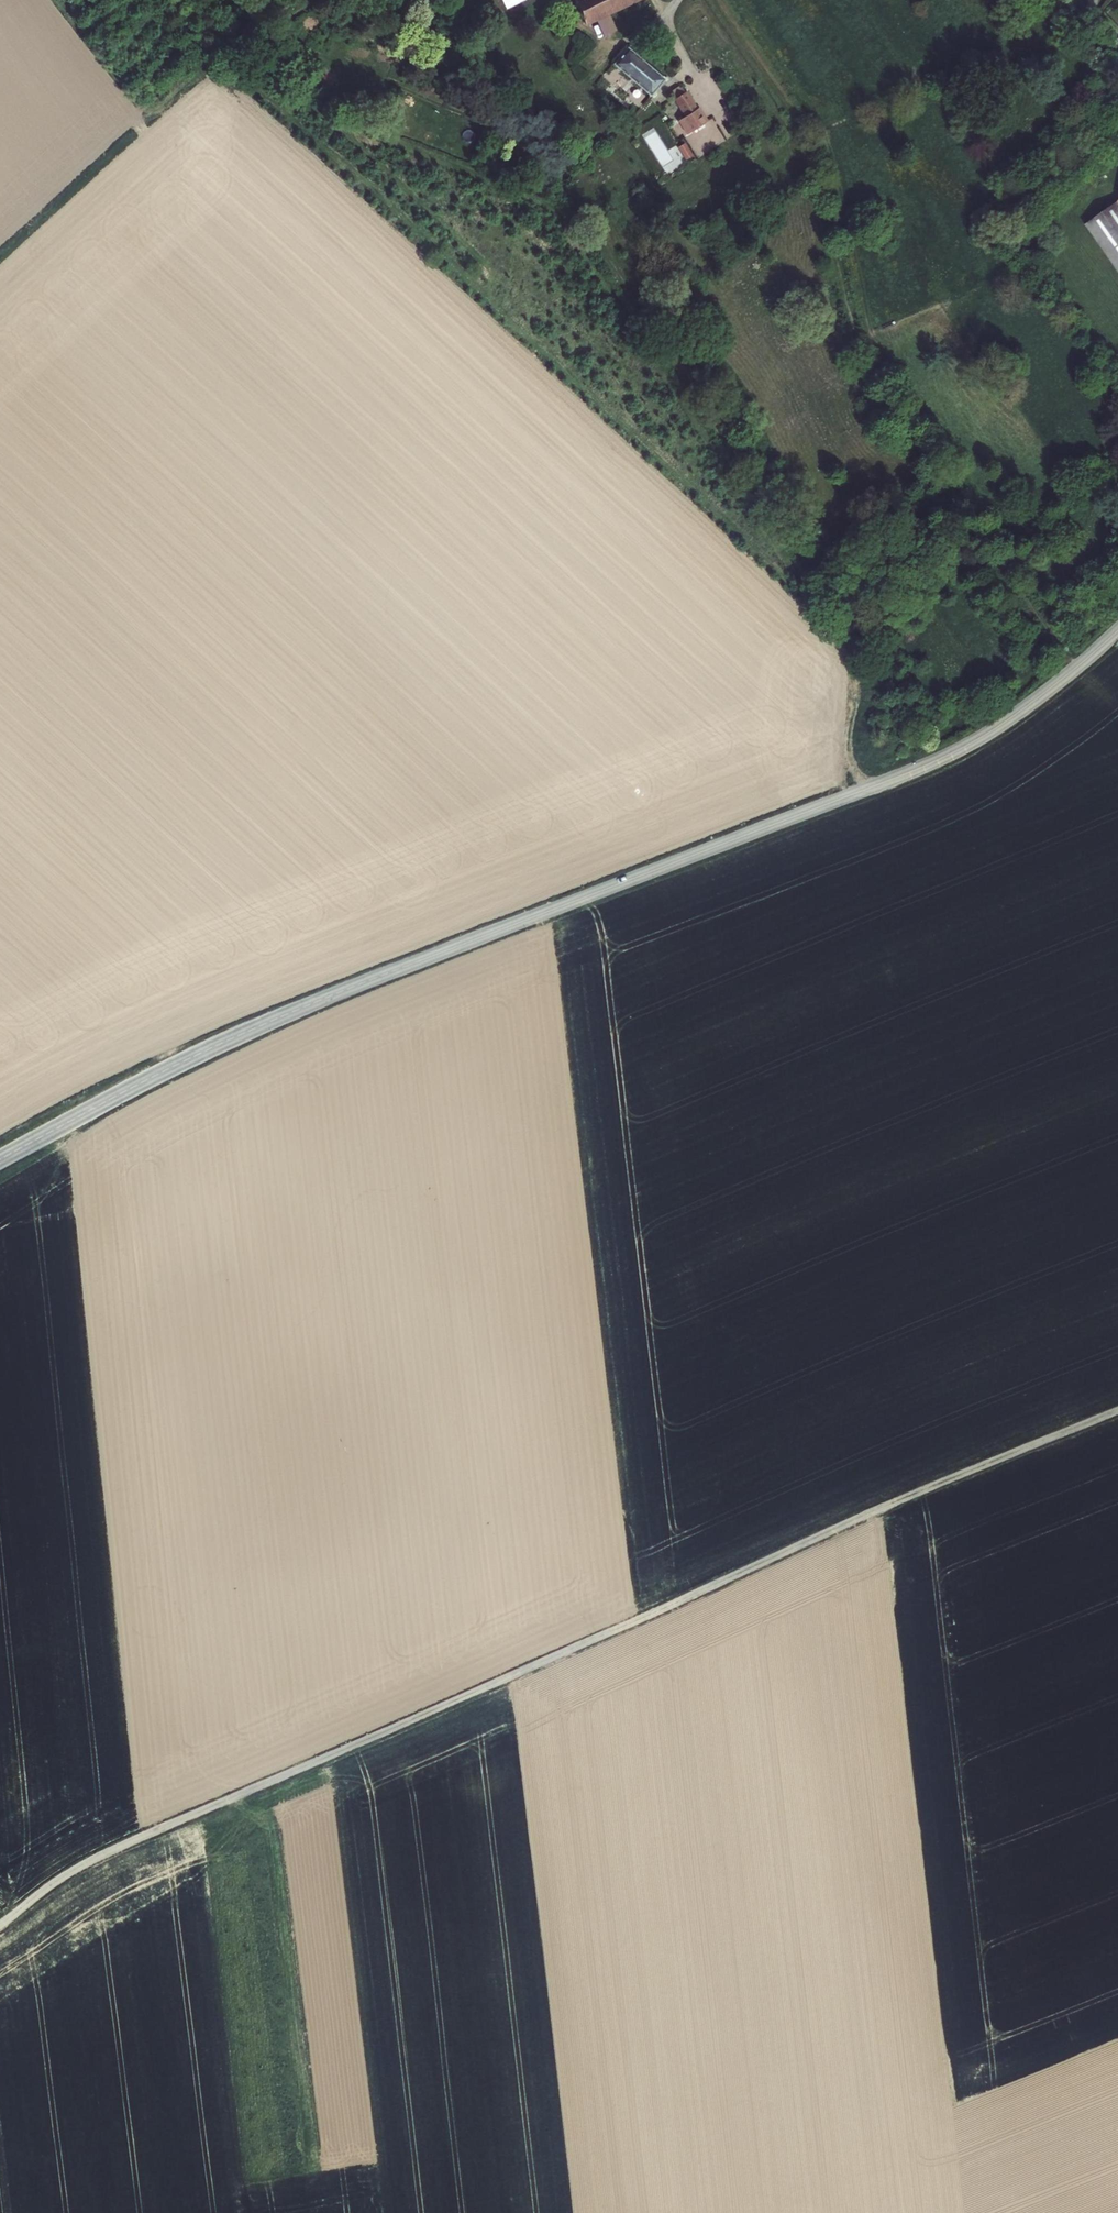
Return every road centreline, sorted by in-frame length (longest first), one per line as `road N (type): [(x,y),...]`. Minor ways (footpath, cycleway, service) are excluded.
road 1 (tertiary): [(0,1158),(262,1023),(929,765),(1018,713),(1117,630)]
road 2 (track): [(1117,1412),(111,1850),(0,1925)]
road 3 (residential): [(680,0),(670,28),(727,134)]

